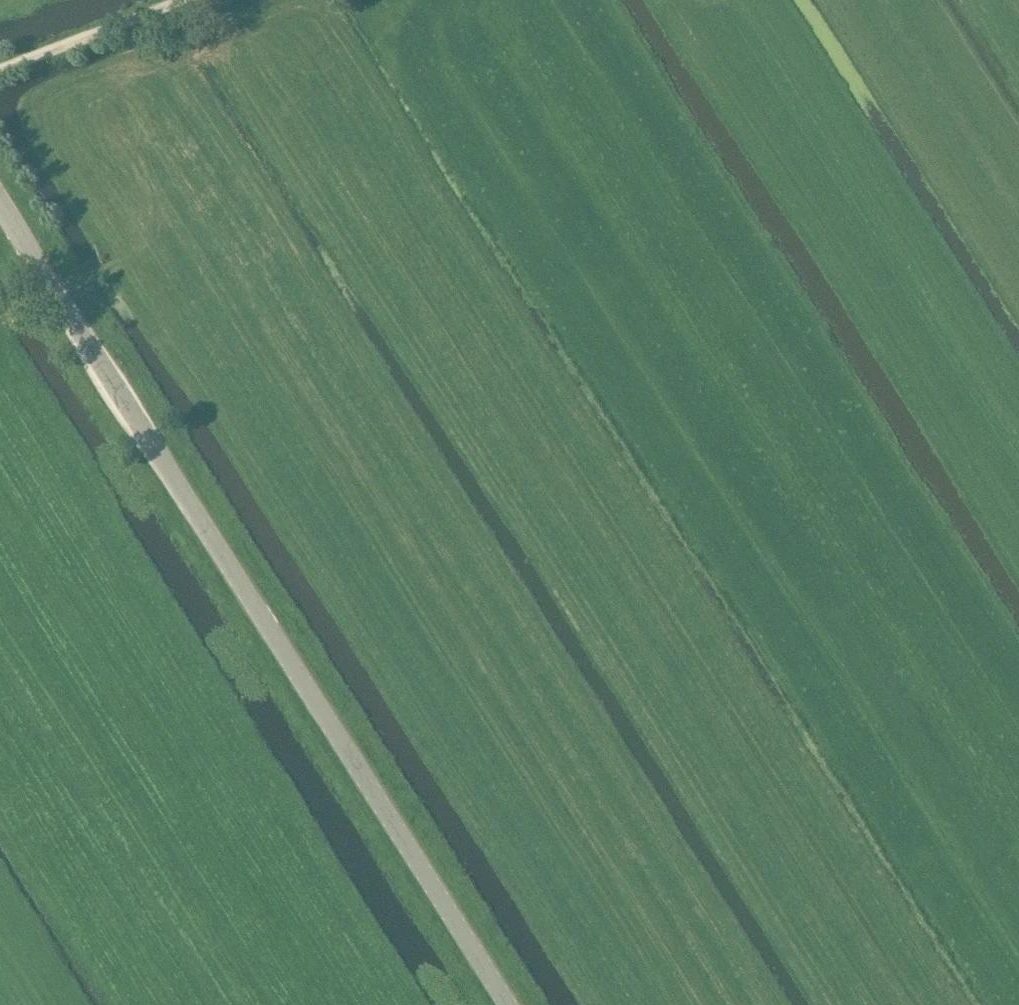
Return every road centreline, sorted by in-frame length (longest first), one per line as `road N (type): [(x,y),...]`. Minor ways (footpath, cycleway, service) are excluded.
road 1 (unclassified): [(506,1004),(0,211)]
road 2 (track): [(0,69),(185,0)]

